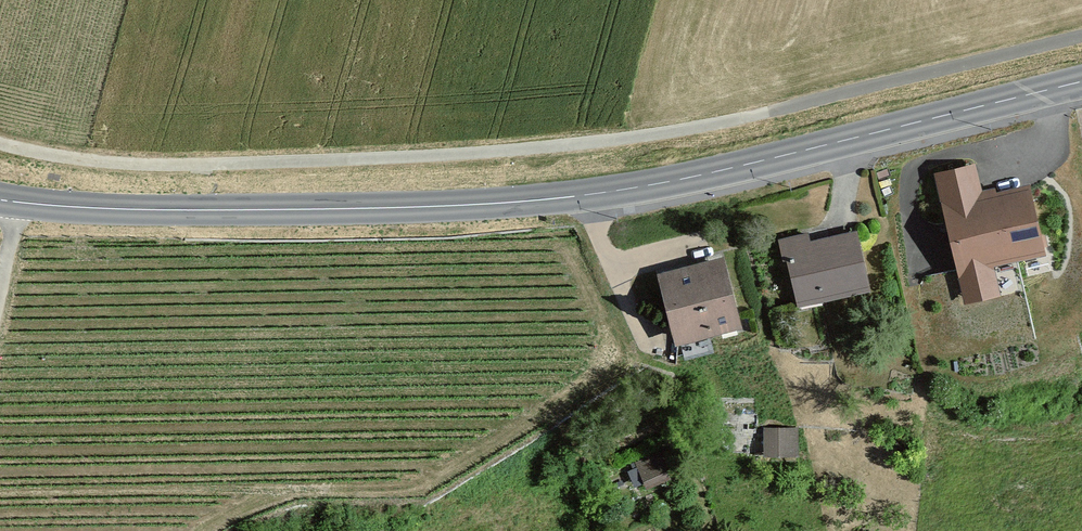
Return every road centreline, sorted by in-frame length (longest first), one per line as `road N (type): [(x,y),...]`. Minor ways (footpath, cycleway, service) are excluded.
road 1 (track): [(0,143),(96,162),(204,164),(625,136),(728,119),(1081,31)]
road 2 (secondary): [(1081,84),(807,152),(496,208),(171,213),(0,203)]

